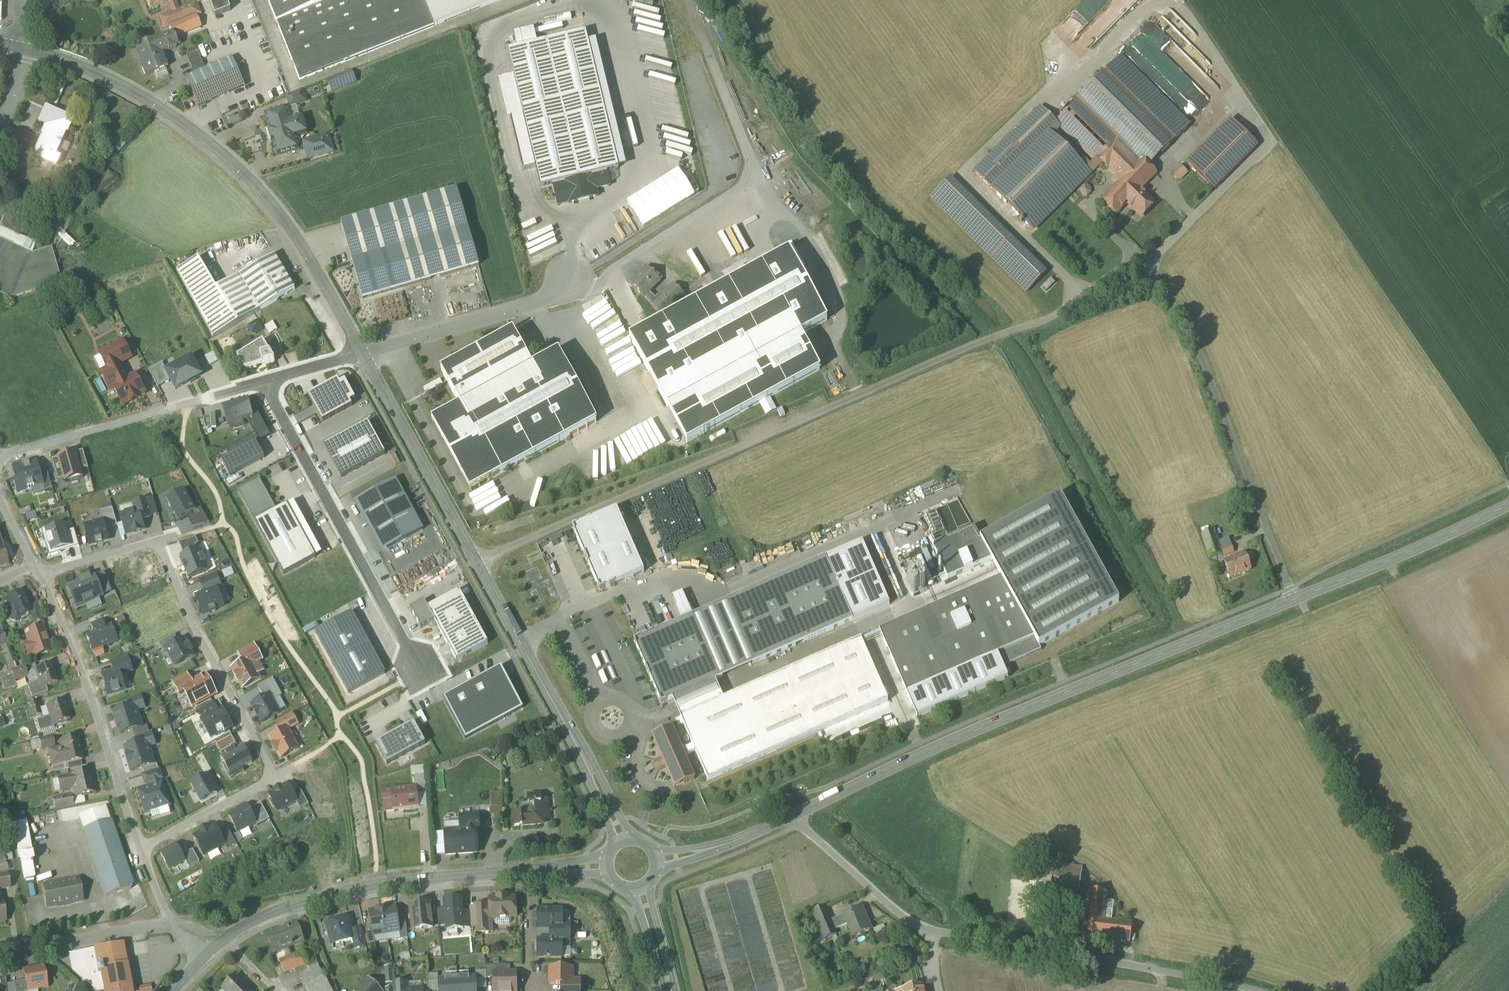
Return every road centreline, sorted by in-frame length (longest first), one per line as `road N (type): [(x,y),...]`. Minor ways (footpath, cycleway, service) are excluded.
road 1 (unclassified): [(477,562),(1073,309),(1135,257)]
road 2 (tertiary): [(793,816),(982,728),(1294,600)]
road 3 (unclassified): [(1260,990),(922,930),(793,816)]
road 4 (tertiary): [(25,48),(117,83),(205,139),(266,196),(362,353)]
road 5 (residential): [(213,951),(269,916),(366,887),(608,866)]
road 6 (residential): [(172,925),(77,656),(35,567)]
road 7 (unclassified): [(1294,600),(1204,358),(1135,257)]
road 8 (residential): [(0,455),(362,353)]
road 9 (tertiary): [(477,562),(623,842)]
road 10 (tertiary): [(362,353),(477,562)]
road 11 (tertiary): [(1294,600),(1508,505)]
road 12 (residential): [(172,925),(0,957)]
road 13 (tertiary): [(656,863),(793,816)]

